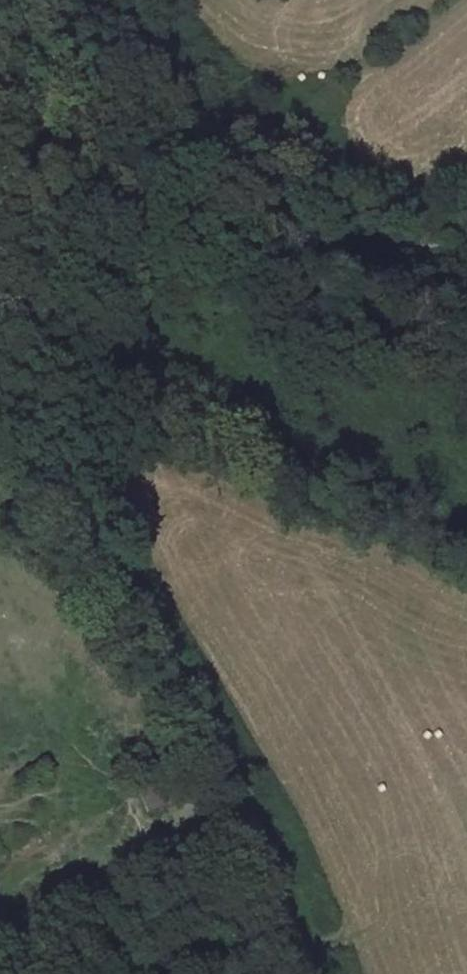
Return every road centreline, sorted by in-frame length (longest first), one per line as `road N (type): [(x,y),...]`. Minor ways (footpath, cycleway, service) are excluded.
road 1 (track): [(282,900),(183,711),(64,514),(14,415),(0,361)]
road 2 (track): [(29,51),(184,115),(303,209),(389,245)]
road 3 (track): [(0,241),(37,155),(29,51),(0,25)]
road 4 (track): [(256,171),(352,188),(420,165)]
road 5 (track): [(282,900),(251,908),(198,899),(156,868)]

